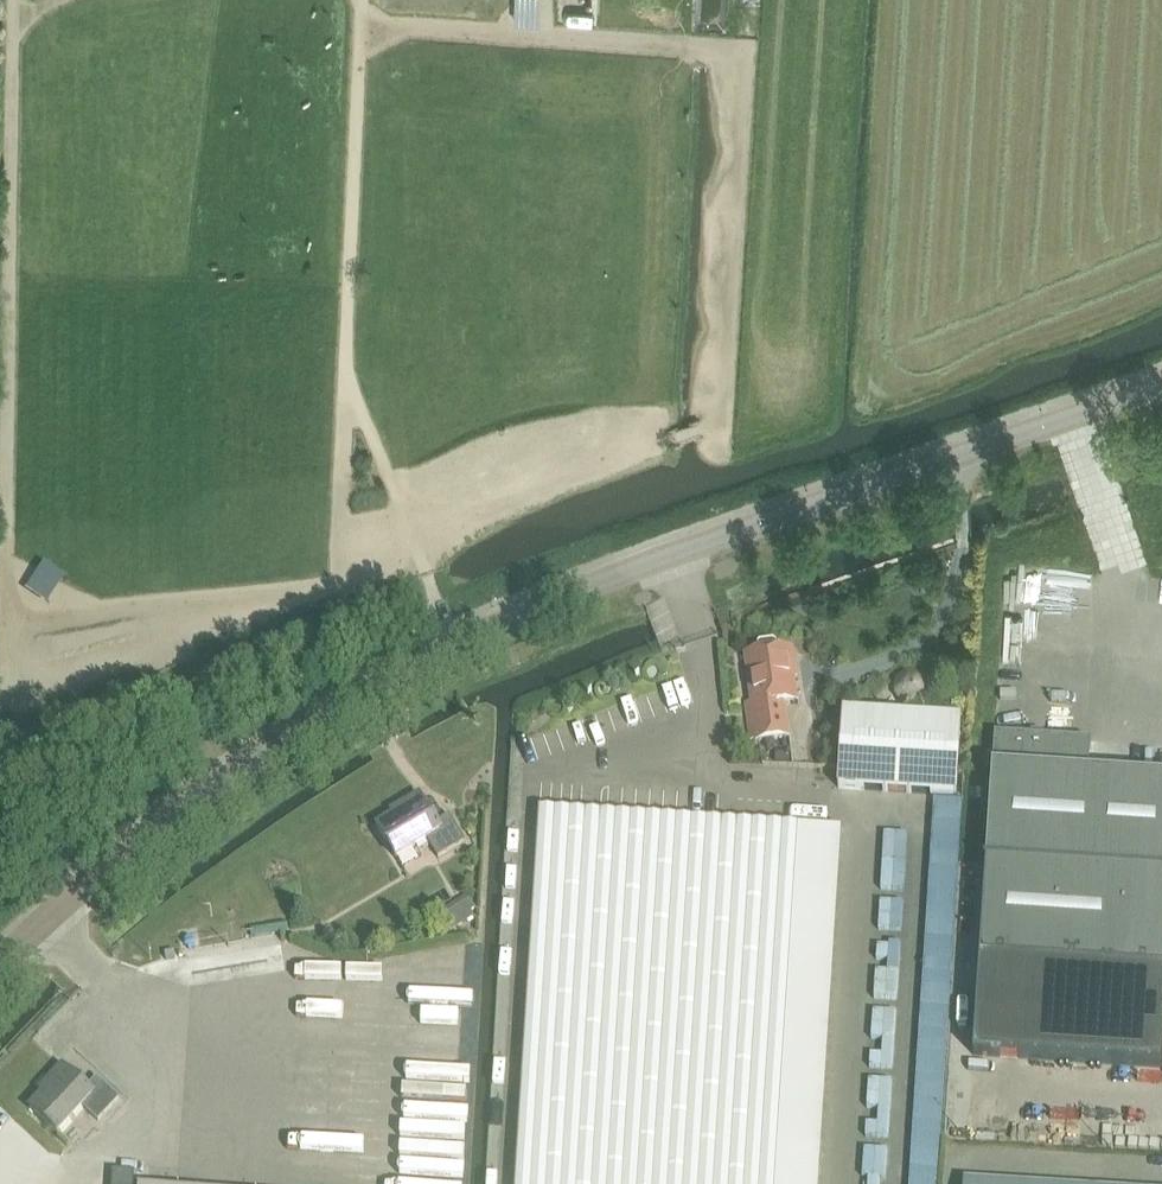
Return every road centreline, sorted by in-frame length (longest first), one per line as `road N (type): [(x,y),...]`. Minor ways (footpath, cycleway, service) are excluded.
road 1 (unclassified): [(0,977),(51,922),(235,769),(406,668),(589,586),(1161,385)]
road 2 (track): [(366,0),(346,376),(402,498),(454,647)]
road 3 (track): [(167,637),(235,769)]

